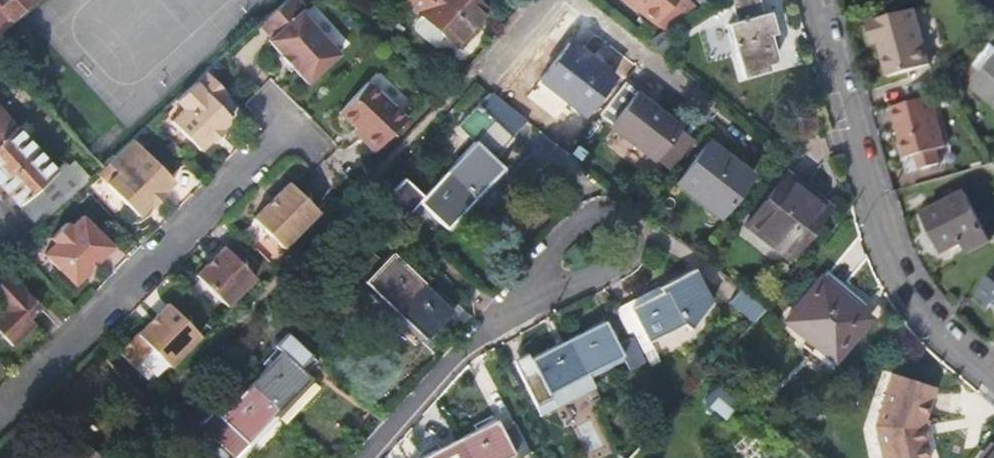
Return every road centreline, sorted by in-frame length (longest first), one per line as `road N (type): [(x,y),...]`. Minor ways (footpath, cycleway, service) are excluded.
road 1 (residential): [(993,372),(953,338),(903,275),(818,0)]
road 2 (residential): [(292,125),(0,415)]
road 3 (residential): [(529,291),(366,457)]
road 4 (residential): [(529,291),(610,265),(622,246),(618,226),(600,215),(582,218),(547,256)]

